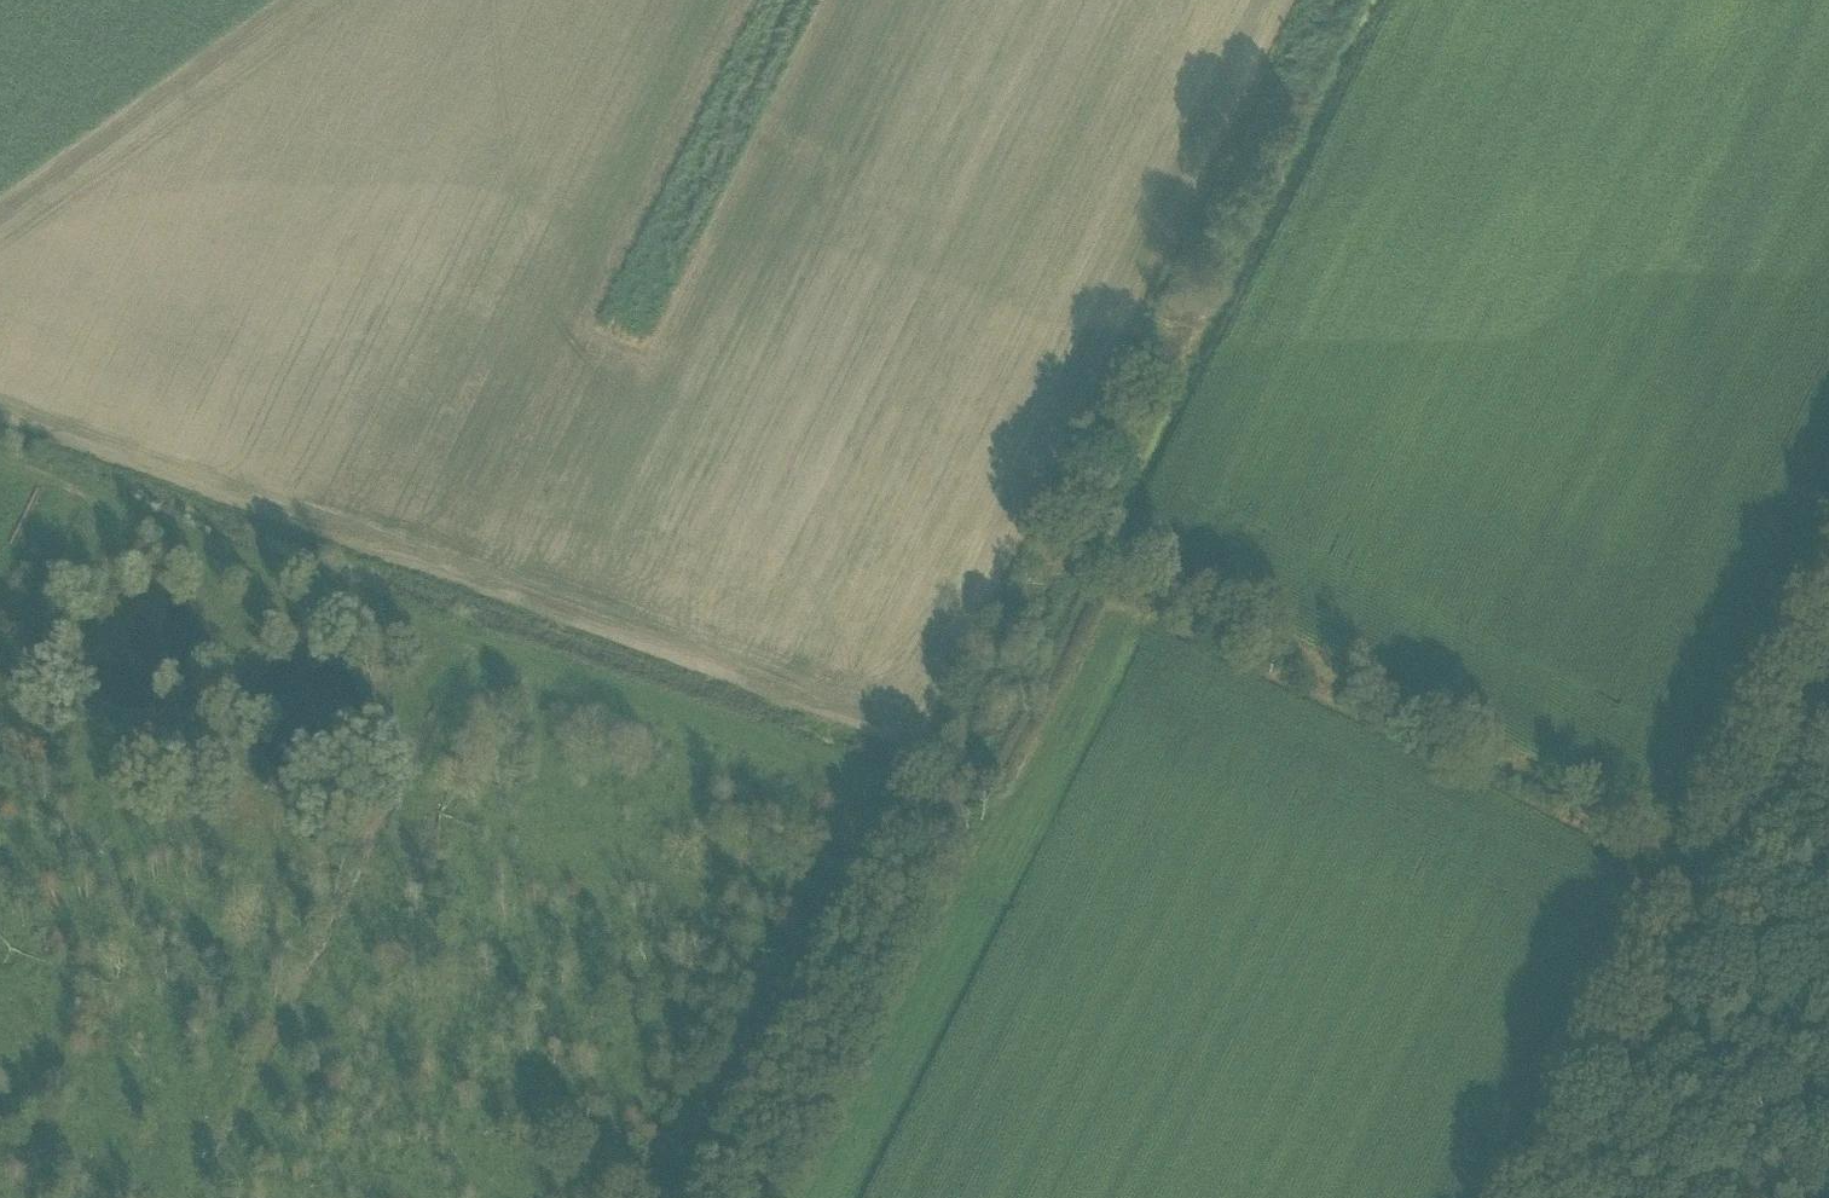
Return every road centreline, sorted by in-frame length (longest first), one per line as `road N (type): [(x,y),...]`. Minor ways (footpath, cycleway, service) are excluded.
road 1 (track): [(1729,922),(1657,865),(1484,765),(1197,622),(1072,575)]
road 2 (track): [(1828,691),(1575,1197)]

